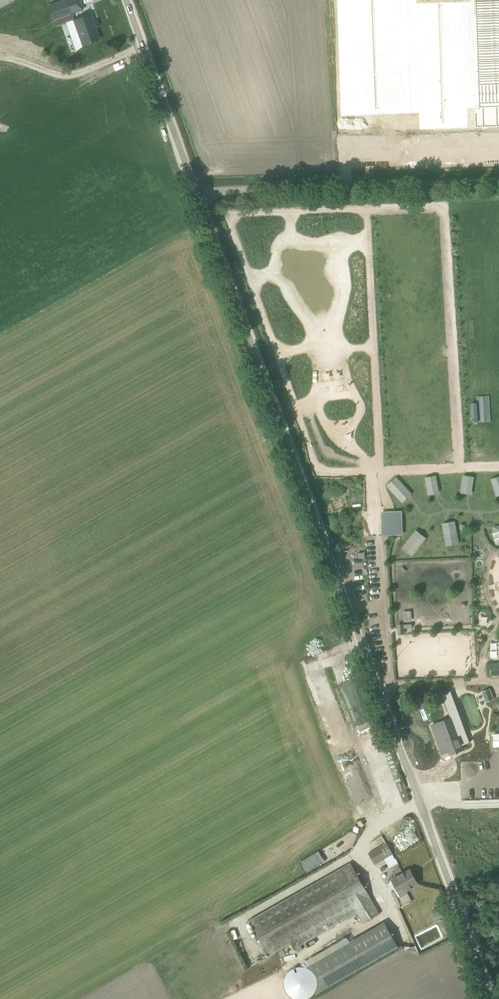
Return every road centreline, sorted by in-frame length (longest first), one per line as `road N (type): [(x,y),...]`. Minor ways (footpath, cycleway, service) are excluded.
road 1 (unclassified): [(490,998),(200,191)]
road 2 (unclassified): [(200,191),(498,181)]
road 3 (unclassified): [(200,191),(131,0)]

